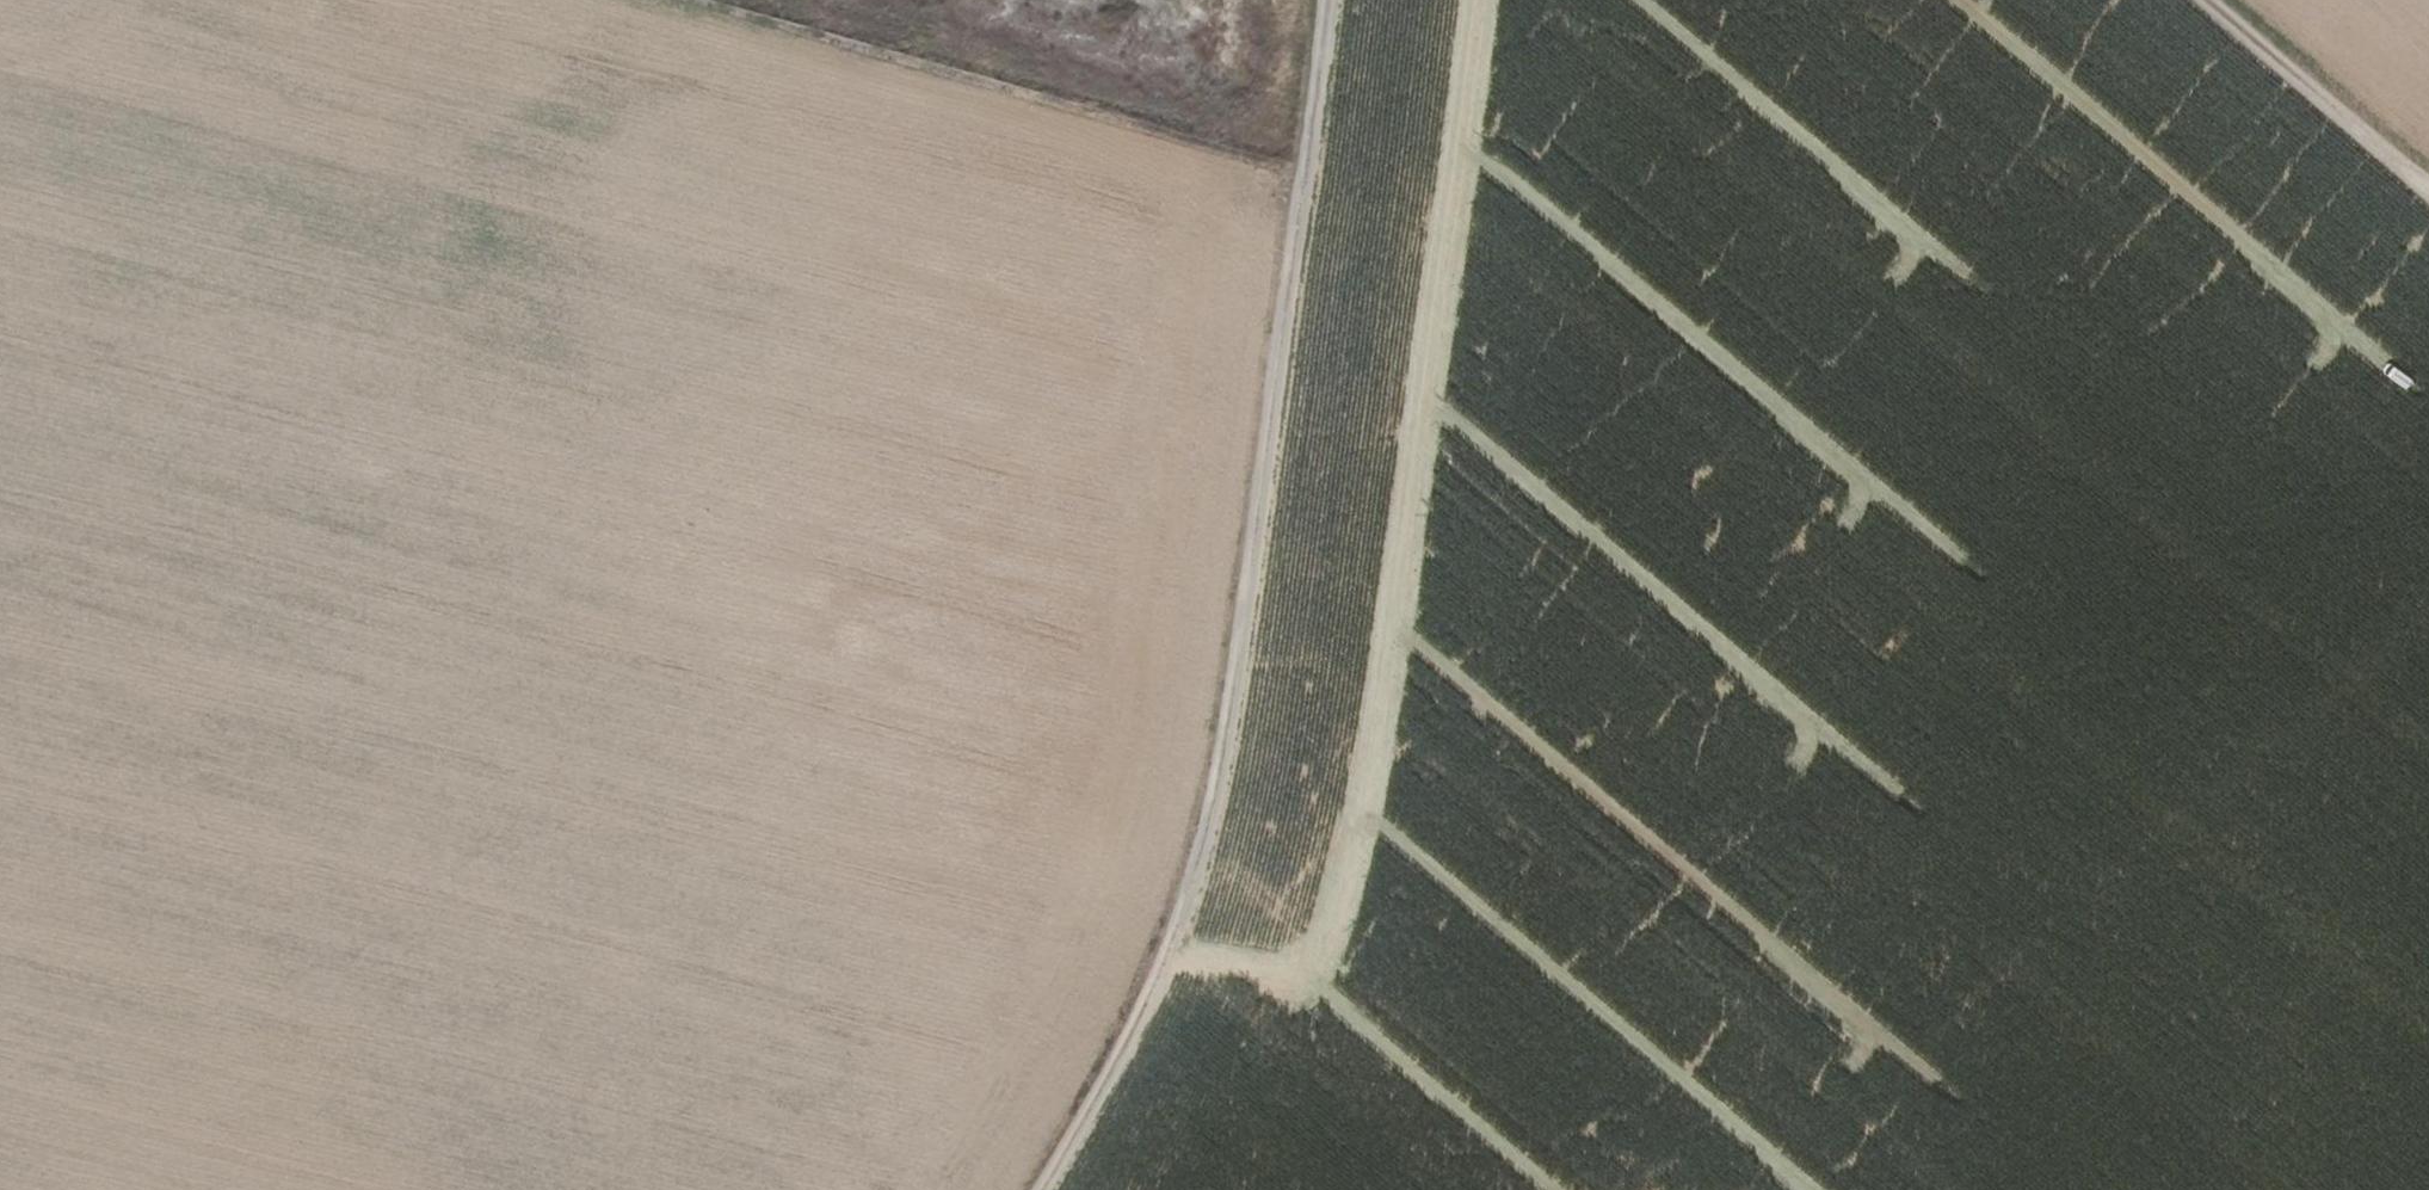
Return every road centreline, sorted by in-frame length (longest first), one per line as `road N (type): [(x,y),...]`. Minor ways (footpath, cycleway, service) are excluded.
road 1 (track): [(1348,0),(1299,462),(1241,843),(1191,999),(1085,1189)]
road 2 (track): [(2174,0),(2428,210)]

